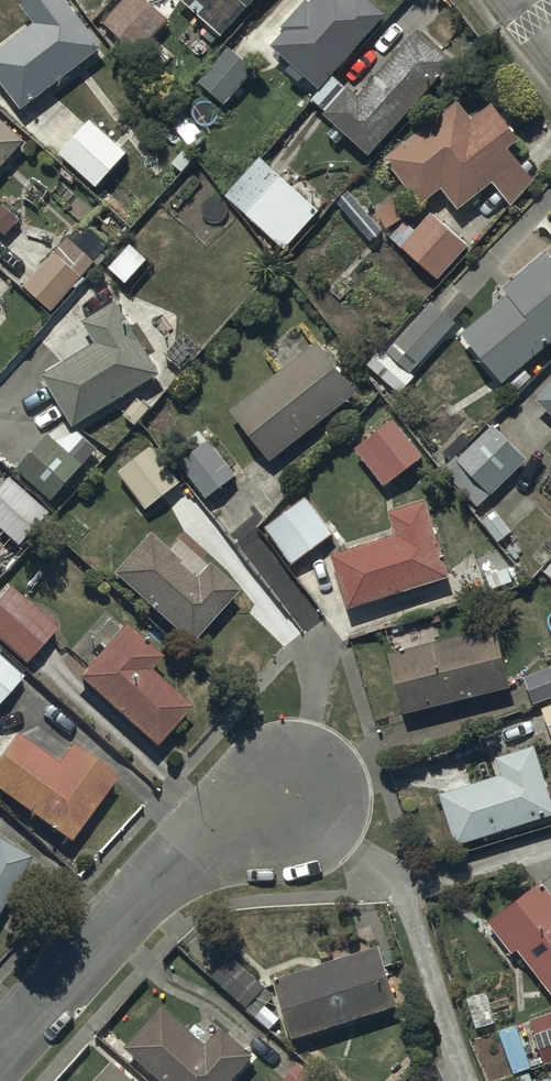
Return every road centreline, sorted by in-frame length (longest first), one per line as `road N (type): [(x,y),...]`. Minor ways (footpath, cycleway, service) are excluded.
road 1 (residential): [(0,1057),(170,871),(294,798)]

